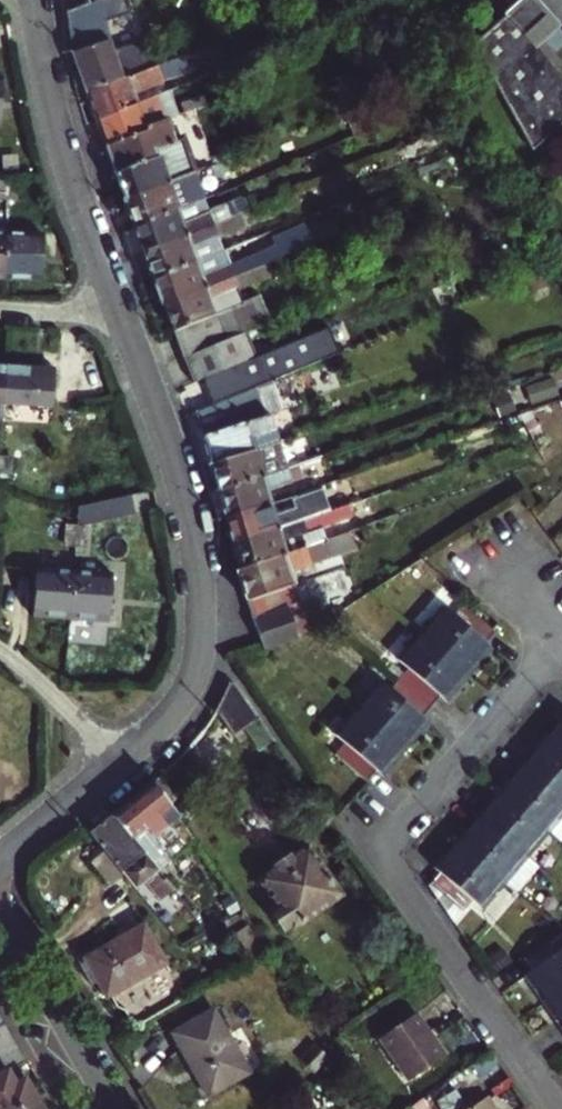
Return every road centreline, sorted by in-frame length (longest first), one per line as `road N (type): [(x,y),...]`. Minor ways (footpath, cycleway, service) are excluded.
road 1 (residential): [(553,1108),(376,849),(561,637)]
road 2 (residential): [(120,762),(187,690),(199,654),(201,599),(188,500),(124,317)]
road 3 (residential): [(124,317),(55,117),(34,0)]
road 4 (residential): [(110,1108),(0,917)]
road 5 (residential): [(0,651),(120,762)]
road 6 (residential): [(0,858),(120,762)]
road 7 (residential): [(0,309),(124,317)]

